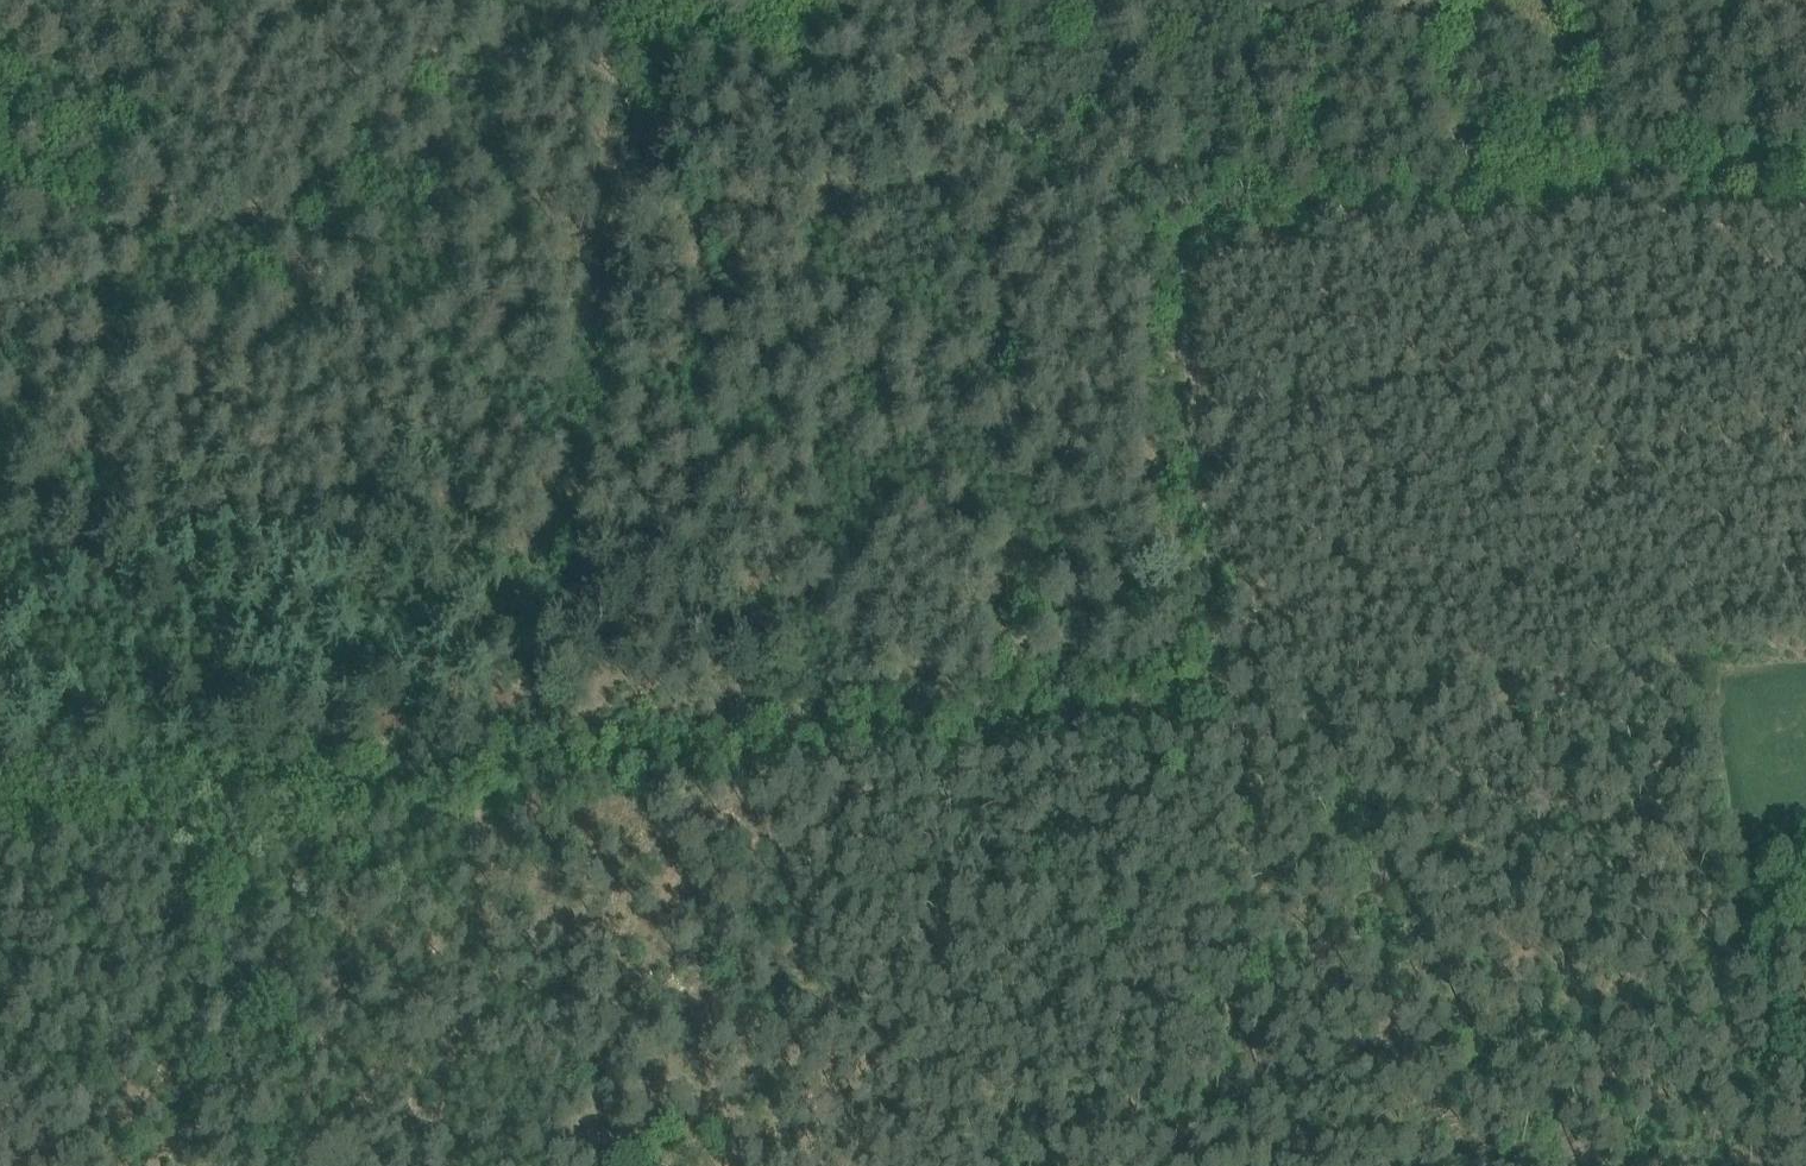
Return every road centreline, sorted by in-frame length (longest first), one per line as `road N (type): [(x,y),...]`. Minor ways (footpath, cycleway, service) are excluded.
road 1 (track): [(1657,172),(1231,210),(1199,228),(1180,266),(1202,687),(0,816)]
road 2 (track): [(1805,158),(1657,172)]

